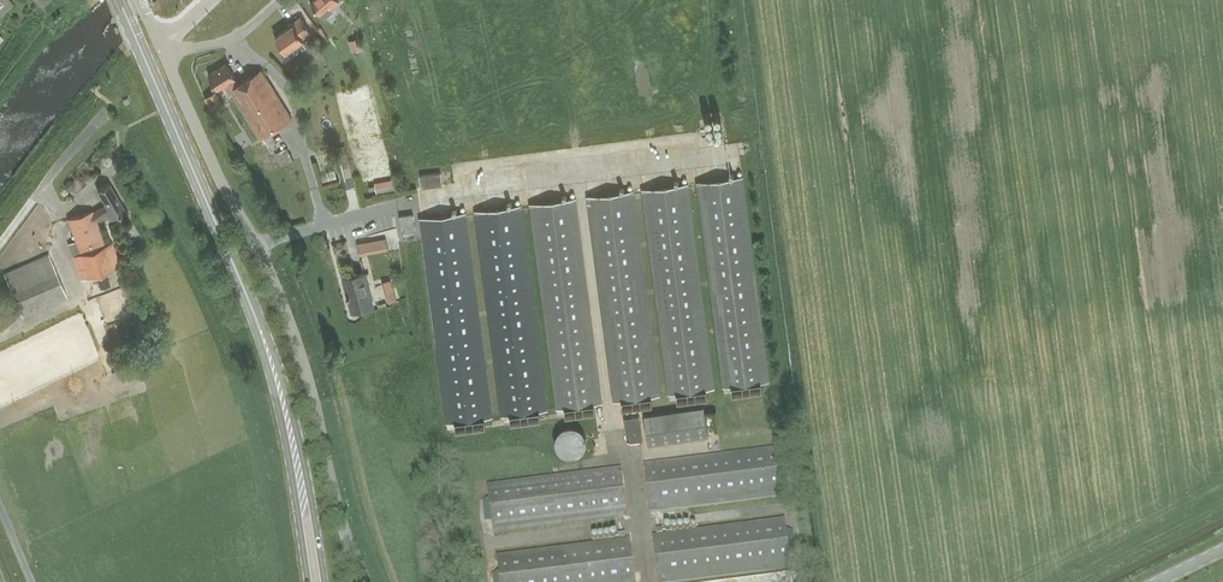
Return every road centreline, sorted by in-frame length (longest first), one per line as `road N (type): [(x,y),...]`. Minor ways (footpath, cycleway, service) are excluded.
road 1 (unclassified): [(363,581),(287,317),(165,58)]
road 2 (primary): [(259,327),(119,0)]
road 3 (primary): [(324,581),(290,405),(259,327)]
road 4 (primary): [(259,327),(308,581)]
road 5 (unclassified): [(0,245),(107,111)]
road 6 (unclassified): [(280,0),(231,39),(165,58)]

